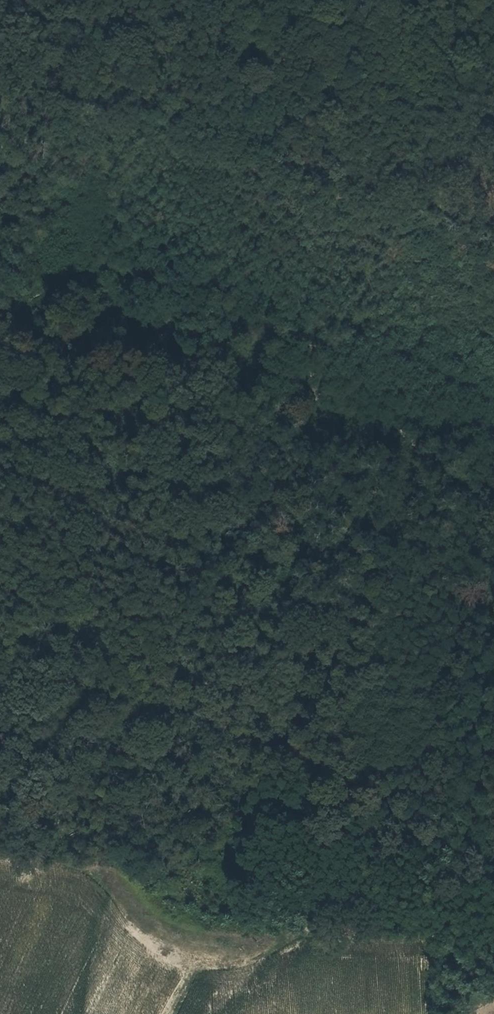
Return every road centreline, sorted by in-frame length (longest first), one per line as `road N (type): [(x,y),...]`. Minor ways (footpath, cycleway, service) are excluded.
road 1 (track): [(493,400),(441,369),(388,352),(307,344),(197,285),(108,269),(40,282),(0,302)]

